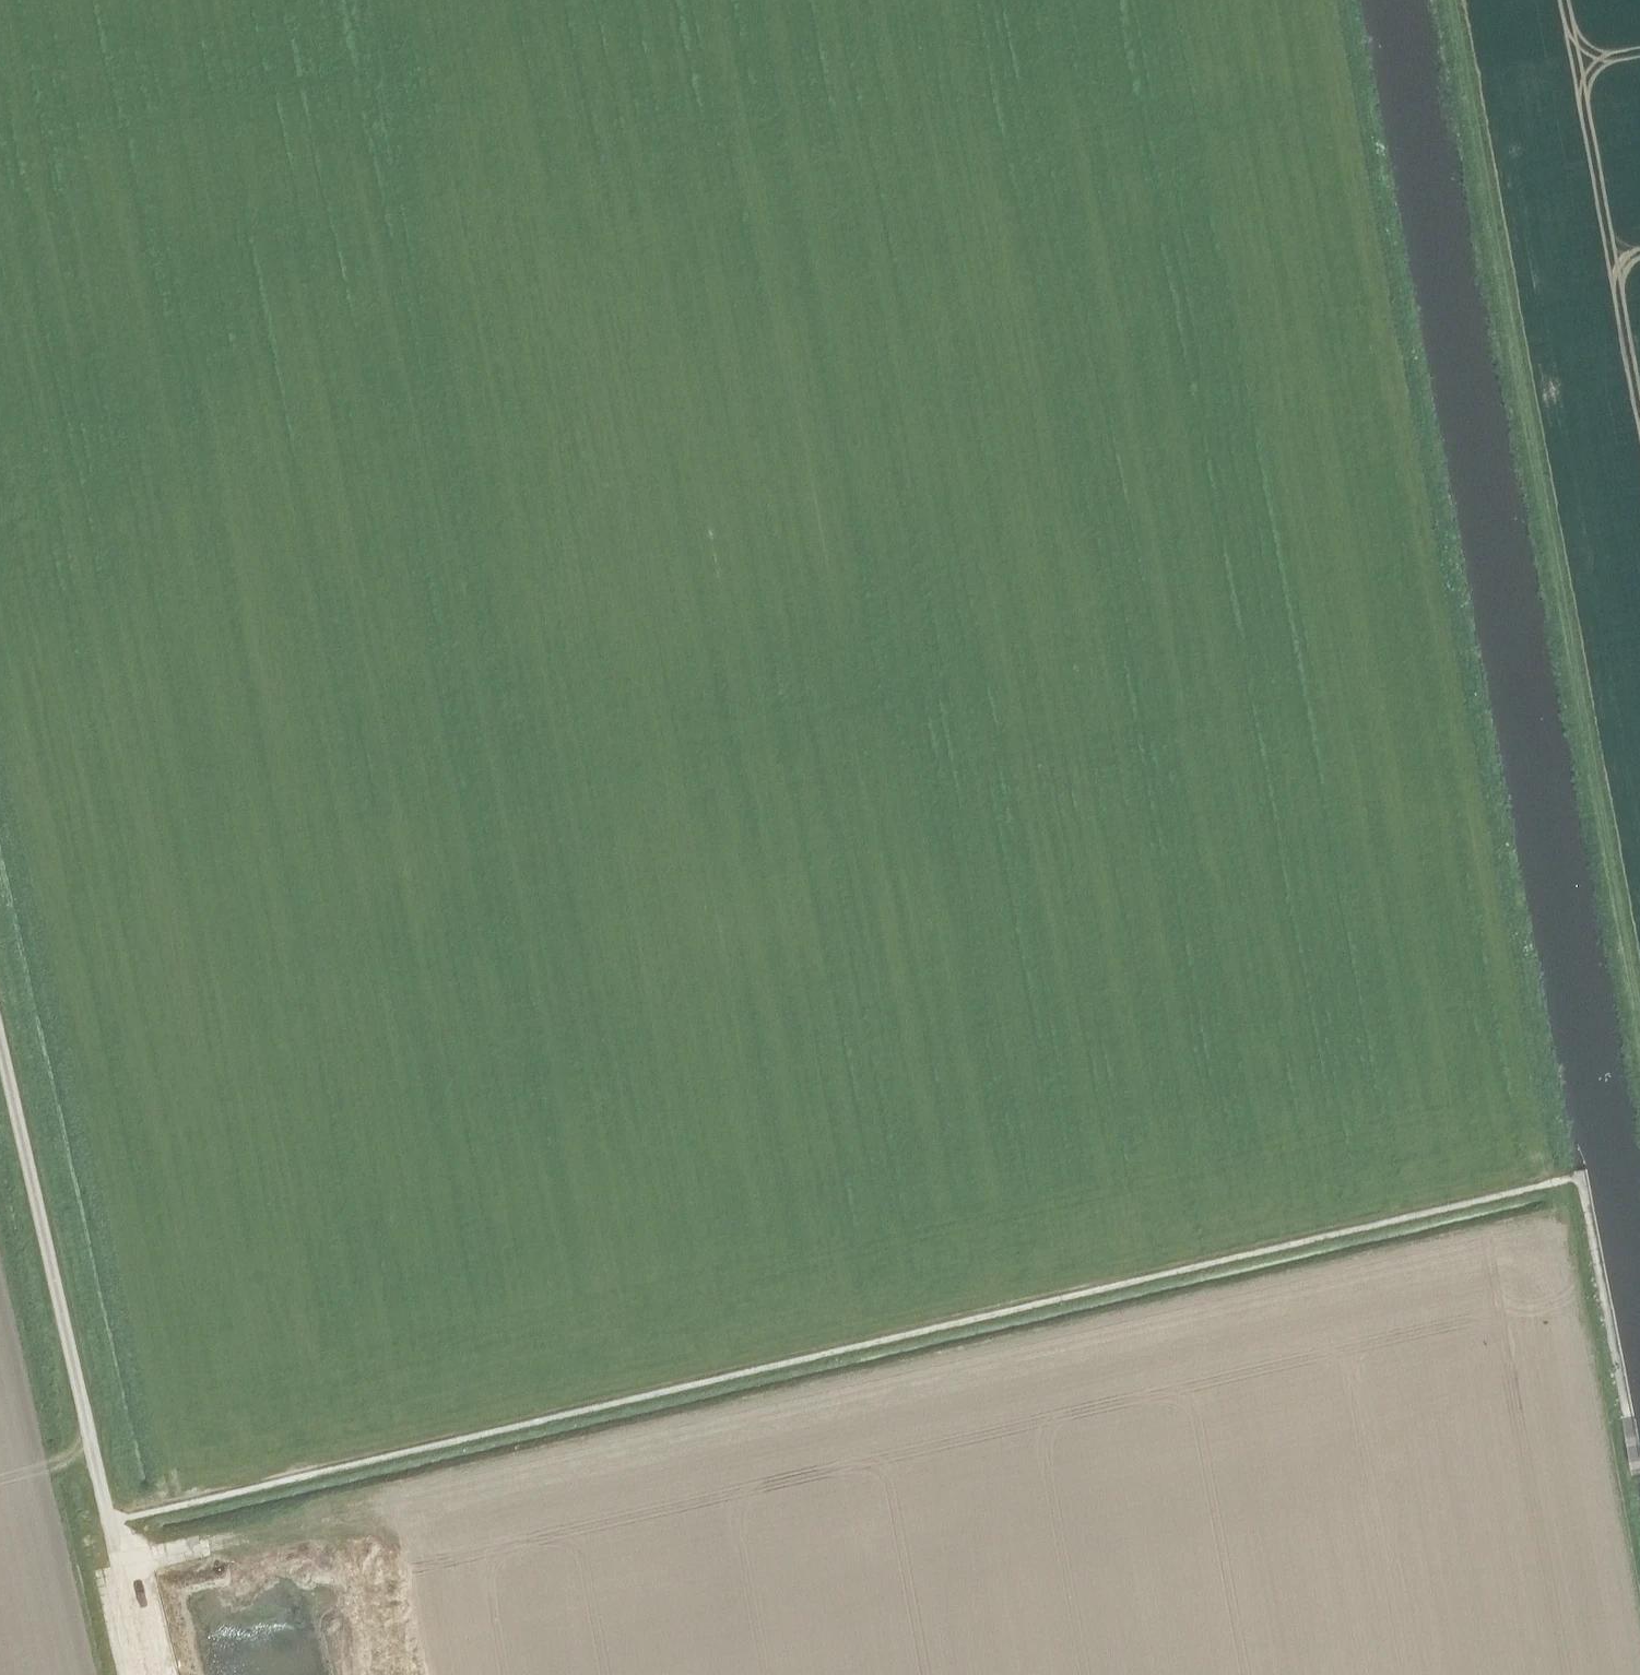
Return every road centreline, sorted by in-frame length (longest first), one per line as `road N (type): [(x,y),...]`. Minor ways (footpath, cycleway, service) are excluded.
road 1 (unclassified): [(141,1674),(0,1062)]

